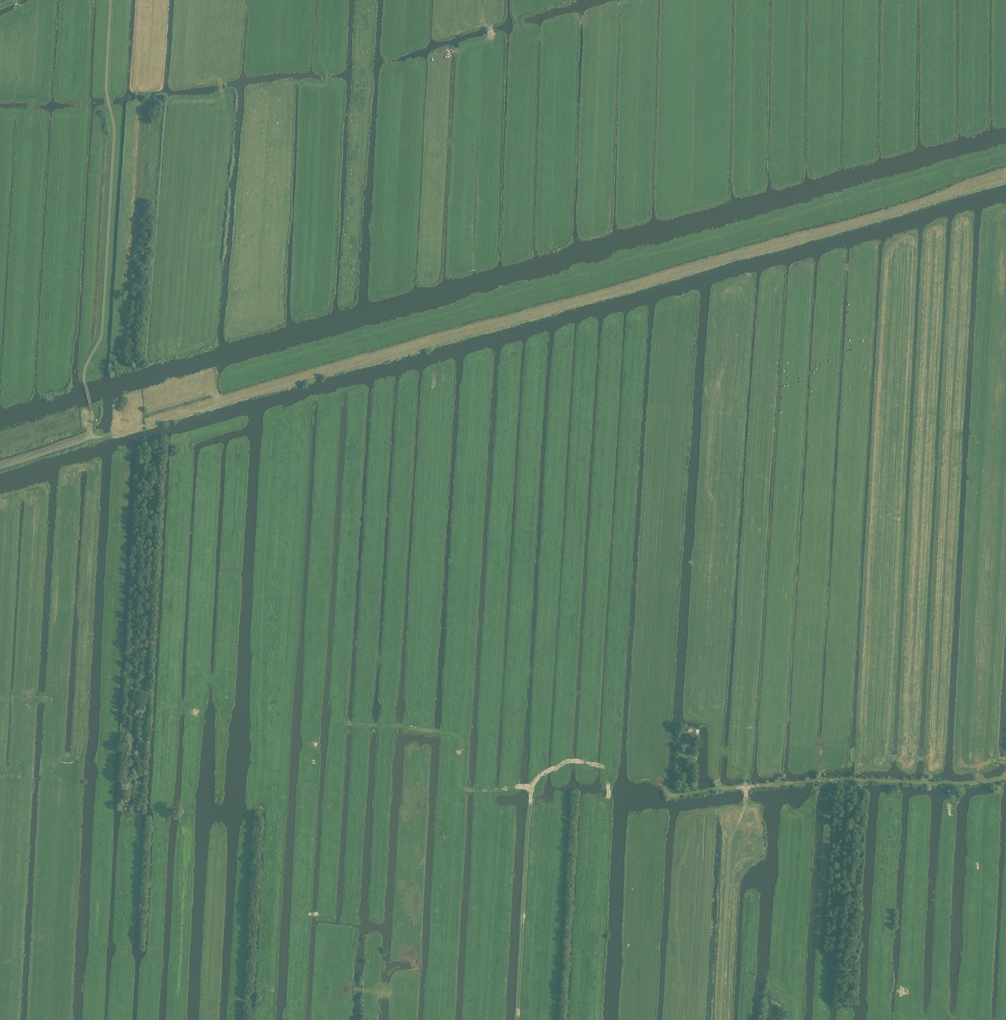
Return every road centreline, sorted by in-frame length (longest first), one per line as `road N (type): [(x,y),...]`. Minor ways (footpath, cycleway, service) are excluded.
road 1 (track): [(88,437),(1005,179)]
road 2 (track): [(644,772),(675,795),(813,781),(1005,778)]

